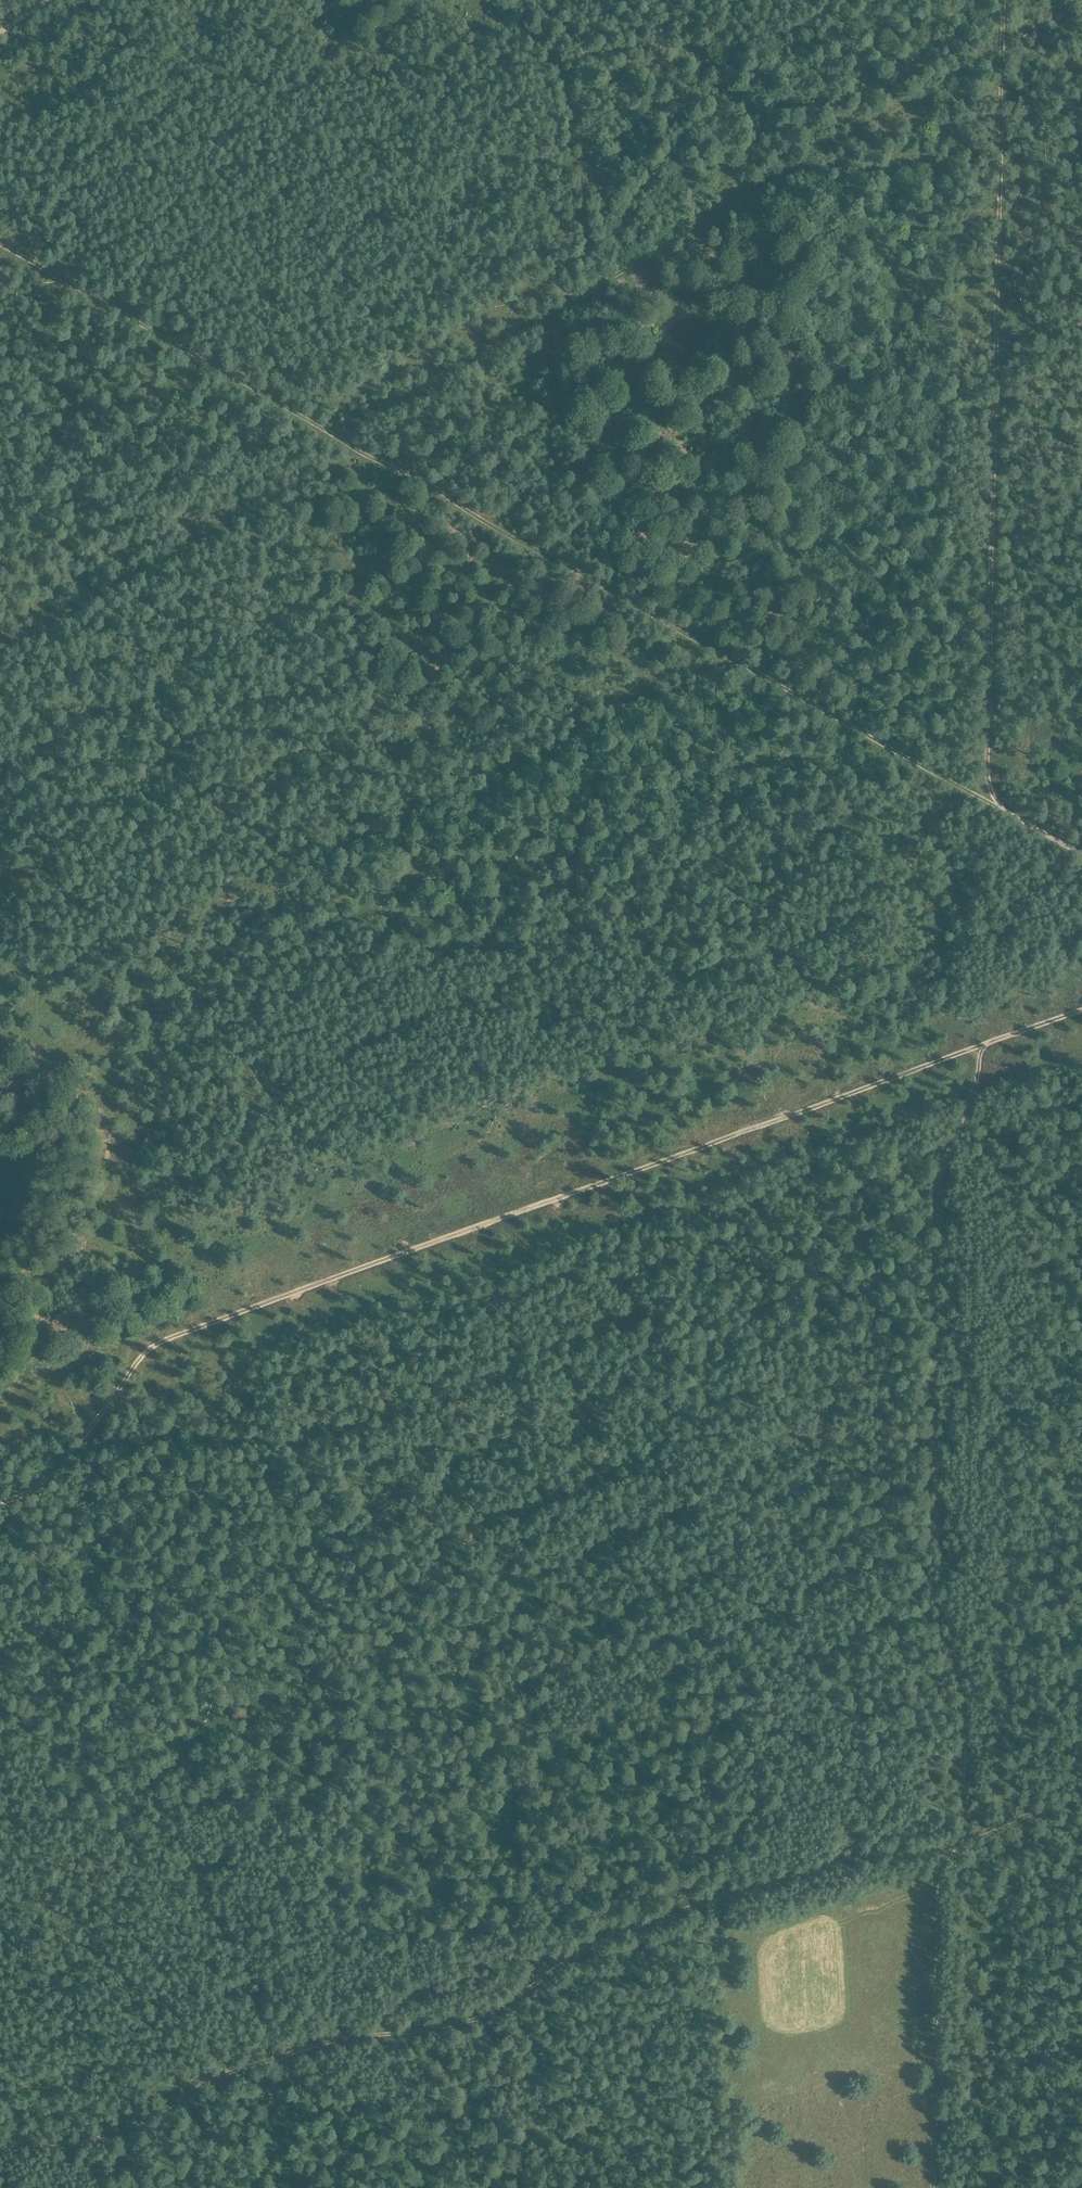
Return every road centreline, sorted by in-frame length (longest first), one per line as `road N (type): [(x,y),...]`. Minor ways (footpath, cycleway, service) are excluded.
road 1 (track): [(1081,1007),(148,1345),(80,1444),(25,1492),(0,1499)]
road 2 (track): [(0,2154),(60,2152),(113,2135),(189,2089),(369,2034),(470,2024),(629,1933),(803,1875),(943,1851),(1081,1807)]
road 3 (track): [(336,437),(1081,1)]
road 4 (track): [(1081,854),(336,437)]
road 5 (track): [(1005,0),(986,802)]
road 6 (track): [(0,632),(336,437)]
road 7 (track): [(336,437),(0,244)]
road 8 (track): [(934,2187),(943,1851)]

